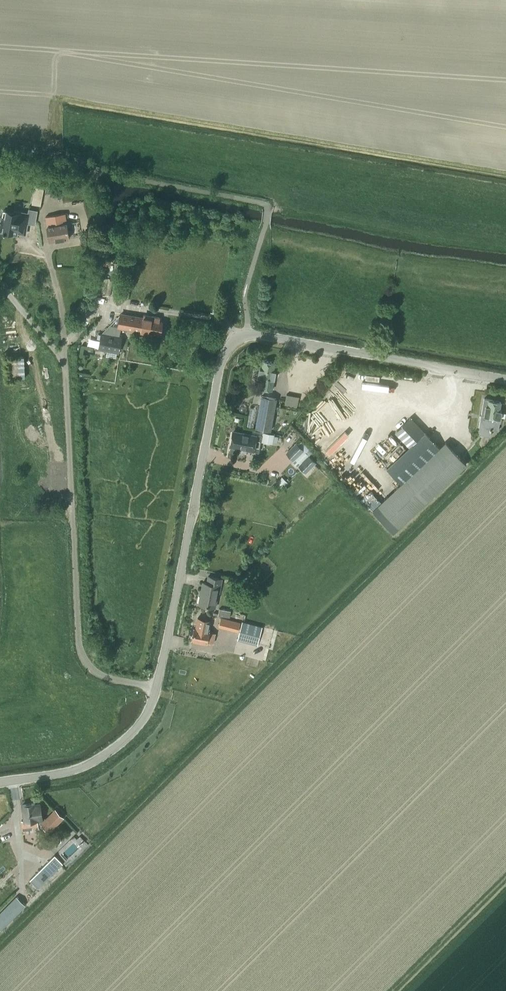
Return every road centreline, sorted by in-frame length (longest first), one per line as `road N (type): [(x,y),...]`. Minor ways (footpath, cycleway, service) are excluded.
road 1 (tertiary): [(0,781),(80,767),(109,752),(146,713),(235,339),(247,334),(505,379)]

